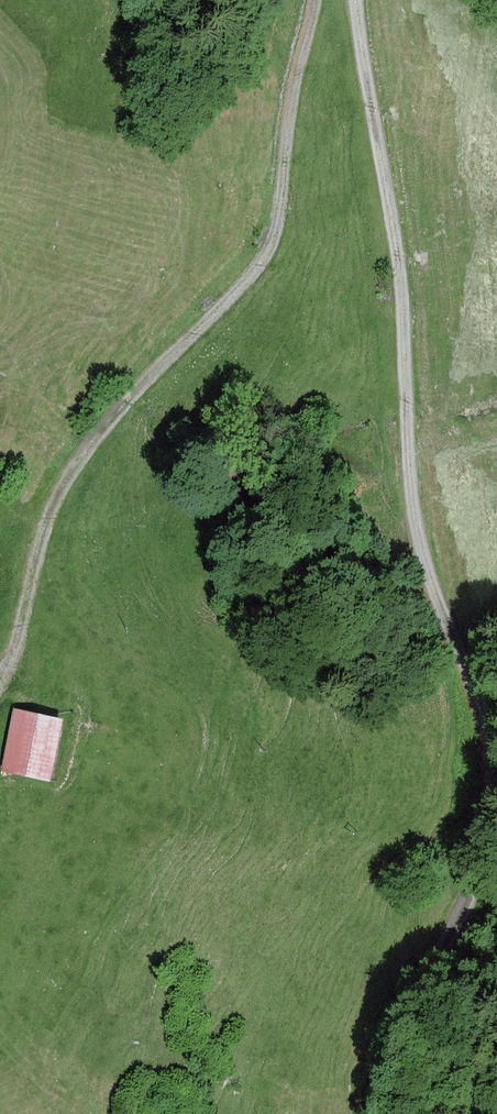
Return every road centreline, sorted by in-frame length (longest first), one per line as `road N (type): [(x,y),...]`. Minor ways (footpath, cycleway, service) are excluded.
road 1 (track): [(384,1113),(382,1041),(417,961),(484,862),(488,786),(485,726),(426,556),(409,452),(401,266),(358,0)]
road 2 (track): [(315,0),(271,252),(91,445),(58,497),(0,684)]

